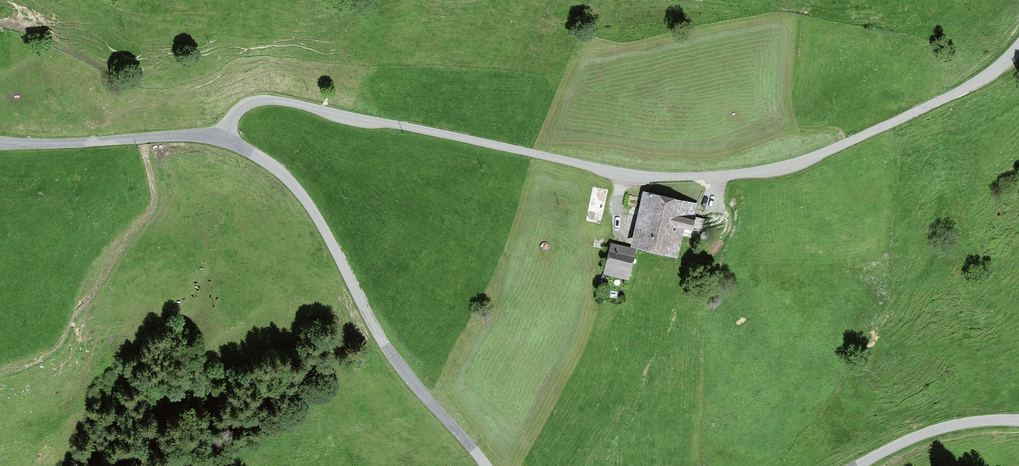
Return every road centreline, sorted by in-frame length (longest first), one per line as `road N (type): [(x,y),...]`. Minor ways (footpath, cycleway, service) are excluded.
road 1 (unclassified): [(222,139),(241,109),(273,99),(624,172),(748,174),(817,158),(967,89),(1018,47)]
road 2 (unclassified): [(488,465),(409,378),(291,183),(222,139)]
road 3 (unclassified): [(0,141),(222,139)]
road 4 (unclassified): [(1018,420),(924,434),(857,465)]

